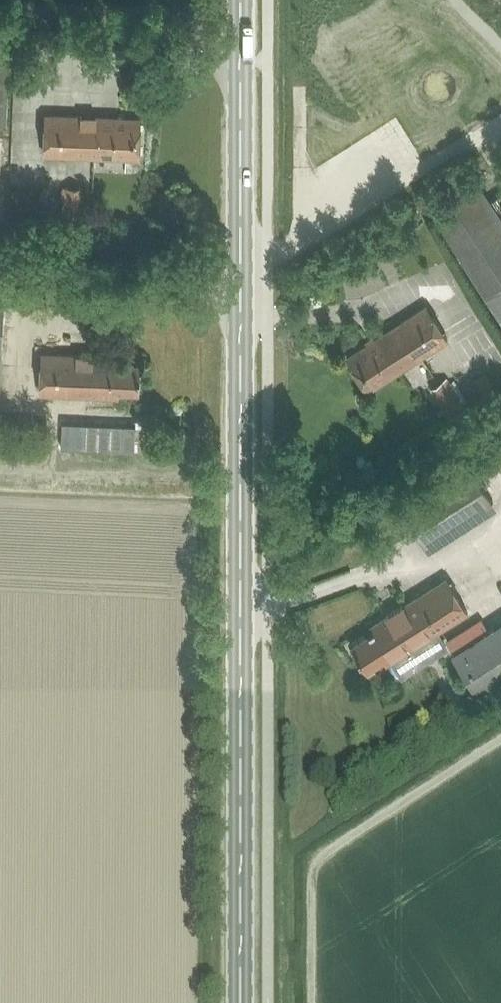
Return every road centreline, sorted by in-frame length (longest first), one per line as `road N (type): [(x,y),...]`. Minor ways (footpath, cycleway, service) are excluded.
road 1 (secondary): [(240,1002),(240,0)]

